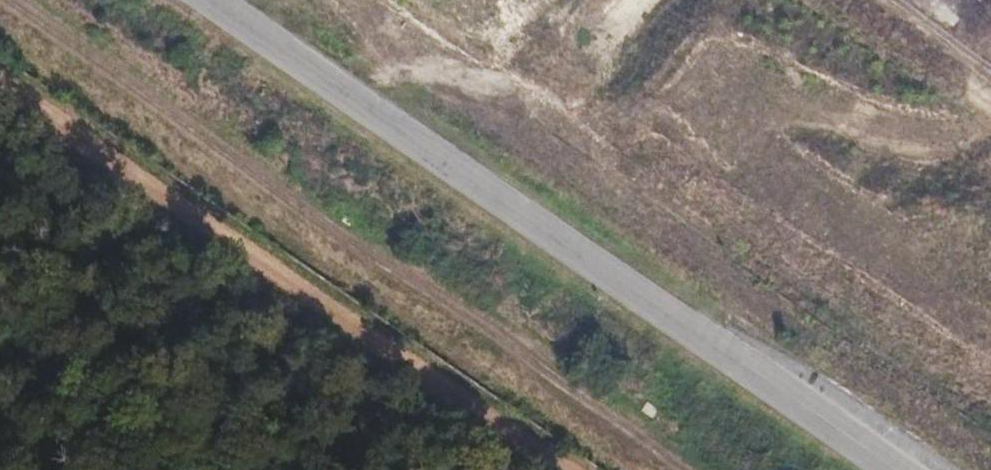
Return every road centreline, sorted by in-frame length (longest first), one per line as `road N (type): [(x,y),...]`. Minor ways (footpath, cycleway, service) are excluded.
road 1 (track): [(9,0),(694,469)]
road 2 (track): [(812,0),(990,126)]

